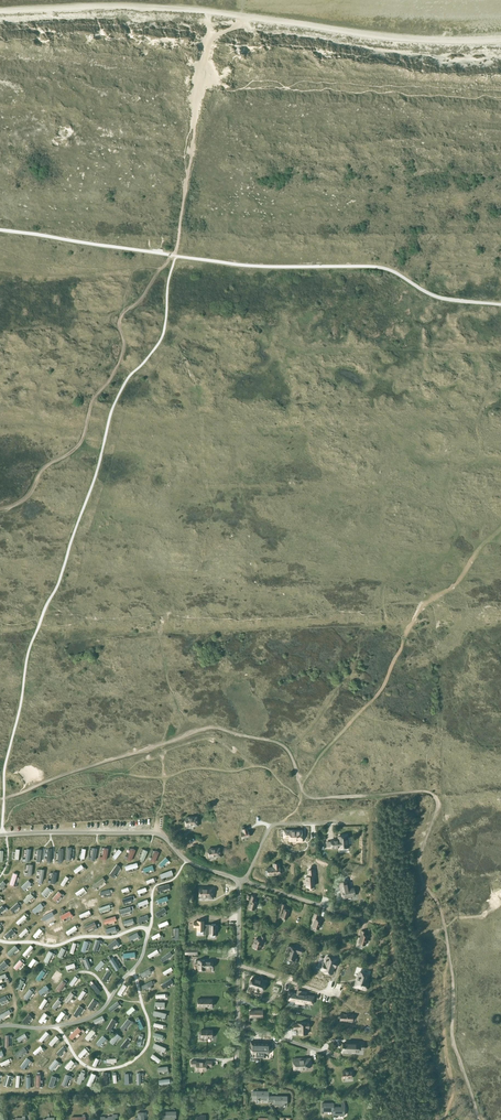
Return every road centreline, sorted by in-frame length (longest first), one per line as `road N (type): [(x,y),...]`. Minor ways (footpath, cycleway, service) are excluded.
road 1 (residential): [(0,835),(159,834),(194,865),(372,919)]

